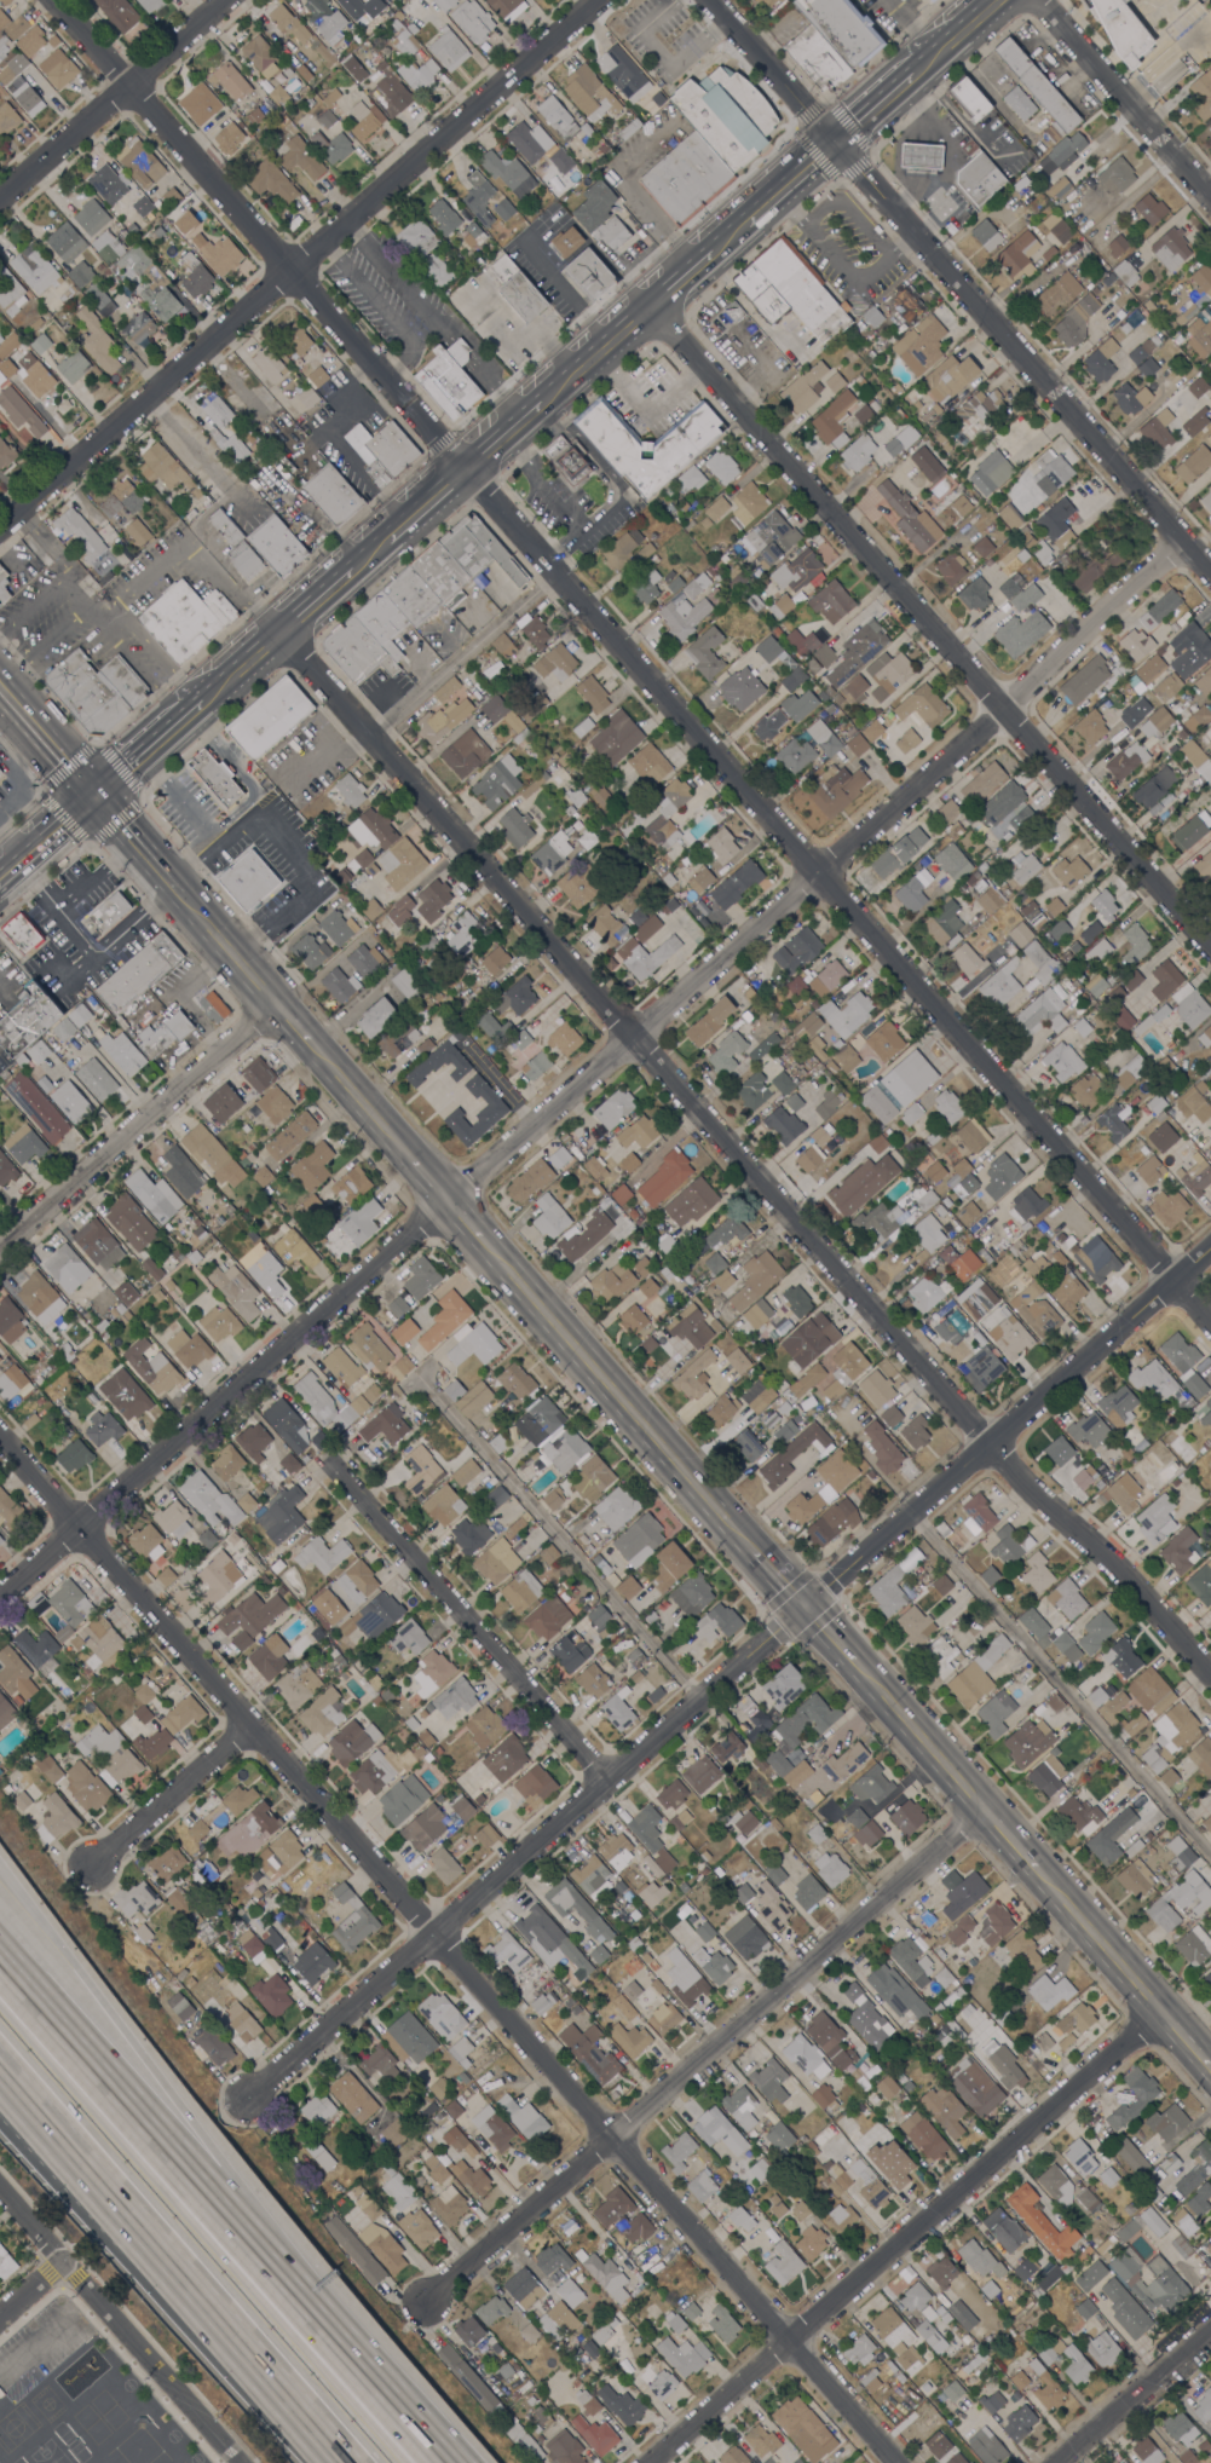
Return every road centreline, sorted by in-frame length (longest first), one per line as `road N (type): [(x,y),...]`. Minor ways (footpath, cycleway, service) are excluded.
road 1 (residential): [(1210,1324),(53,0)]
road 2 (residential): [(1177,546),(1005,713),(0,1603)]
road 3 (residential): [(1210,1686),(987,1442),(279,629)]
road 4 (residential): [(897,2462),(0,1436)]
road 5 (tertiary): [(1210,1243),(247,2090)]
road 6 (residential): [(1210,946),(650,304)]
road 7 (residential): [(592,0),(0,523)]
road 8 (residential): [(1210,584),(832,140),(702,0)]
road 9 (residential): [(981,1812),(431,2300)]
road 10 (residential): [(1158,2015),(652,2462)]
road 11 (motorway): [(321,2319),(152,2073),(0,1873)]
road 12 (motorway): [(0,2073),(342,2462)]
road 13 (motorway): [(321,2319),(0,1959)]
road 14 (residential): [(604,1776),(324,1464)]
road 15 (primary): [(754,1552),(479,1239)]
road 16 (residential): [(277,1008),(0,1250)]
road 17 (residential): [(236,2462),(0,2198)]
road 18 (residential): [(223,0),(0,198)]
road 19 (residential): [(1210,194),(1041,0)]
road 20 (motorway): [(0,2106),(167,2263)]
road 21 (residential): [(260,1735),(98,1865)]
road 22 (residential): [(1210,2329),(1057,2462)]
road 23 (primary): [(981,1812),(849,1662)]
road 24 (primary): [(1158,2015),(1031,1870)]
road 25 (motorway): [(448,2462),(321,2319)]
road 26 (primary): [(410,1160),(306,1040)]
road 27 (primary): [(277,1008),(179,895)]
road 28 (primary): [(538,400),(650,304)]
road 29 (primary): [(91,795),(200,699)]
road 30 (primary): [(91,795),(0,688)]
road 31 (primary): [(179,895),(91,795)]
road 32 (primary): [(909,75),(935,67),(1010,0)]
road 33 (primary): [(0,875),(91,795)]

